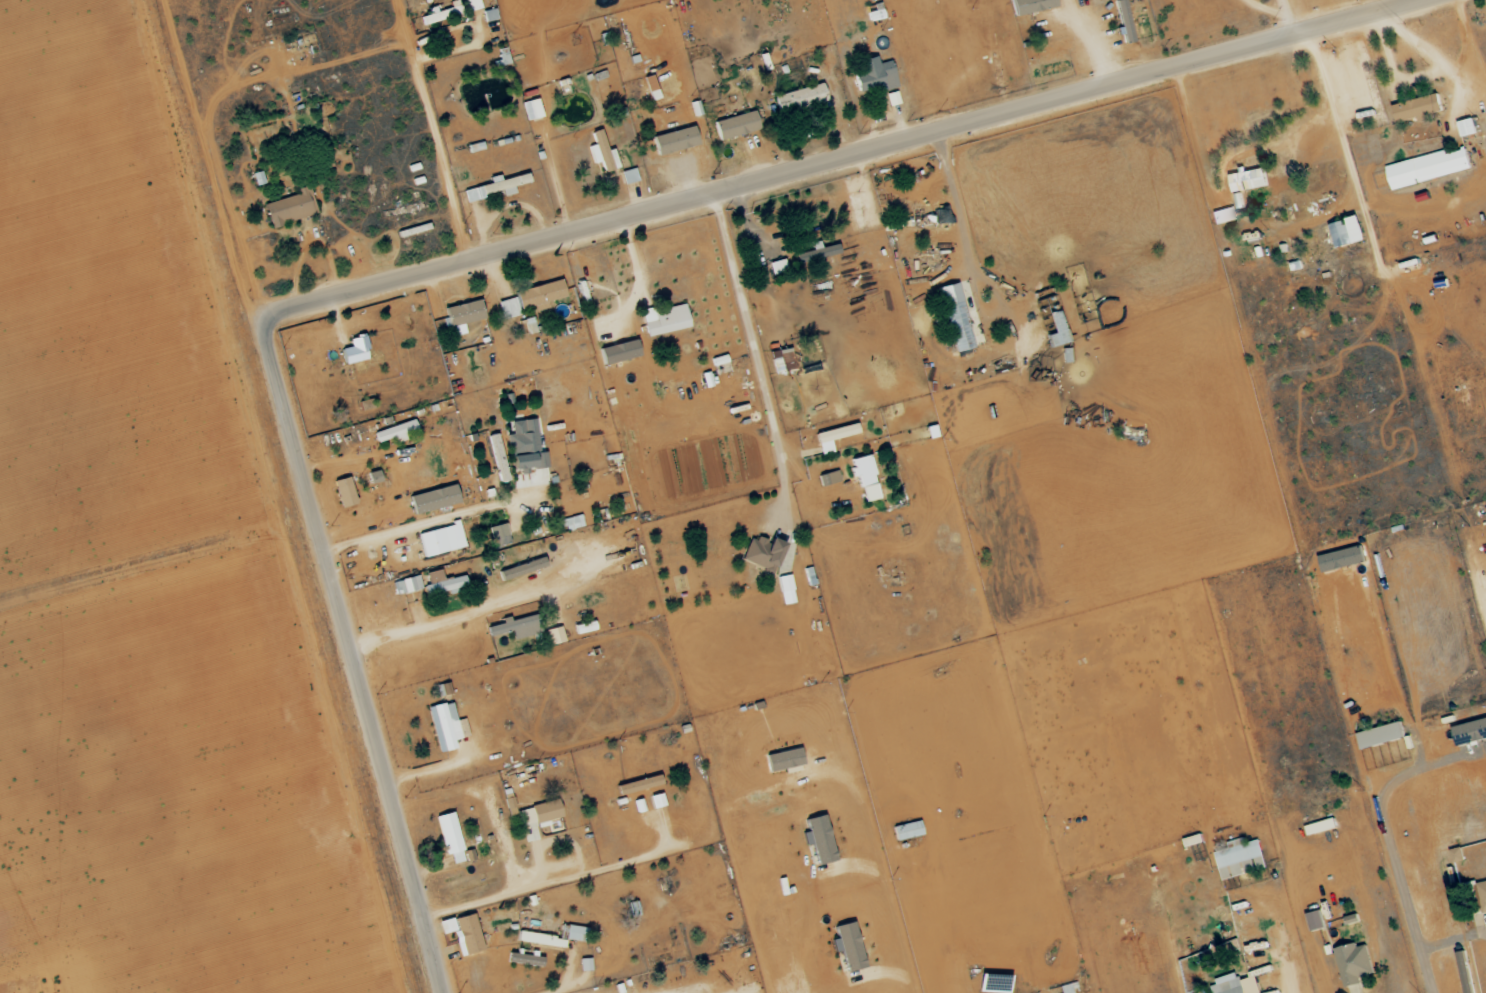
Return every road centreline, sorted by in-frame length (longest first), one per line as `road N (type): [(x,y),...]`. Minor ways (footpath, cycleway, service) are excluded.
road 1 (residential): [(285,325),(293,313),(1442,0)]
road 2 (residential): [(448,992),(272,343),(285,325)]
road 3 (track): [(420,891),(709,799)]

